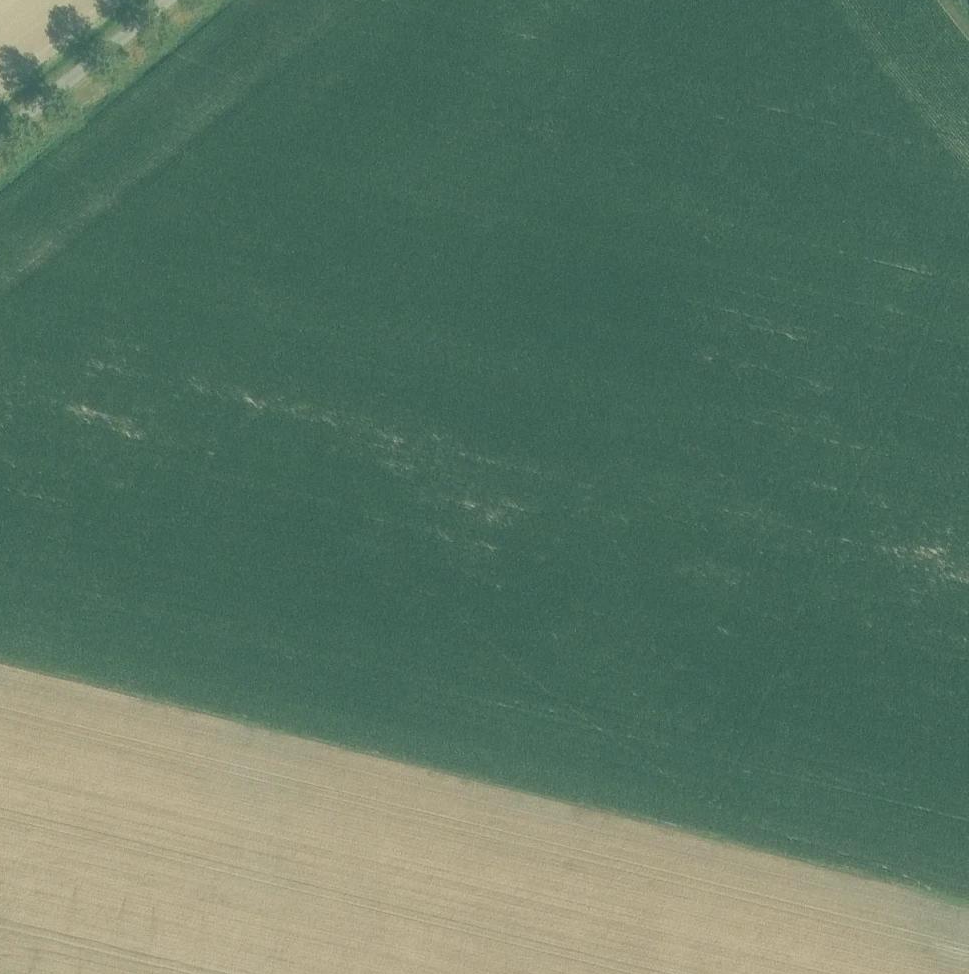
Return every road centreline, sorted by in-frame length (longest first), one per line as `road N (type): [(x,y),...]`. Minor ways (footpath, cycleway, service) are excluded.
road 1 (unclassified): [(0,136),(165,0)]

